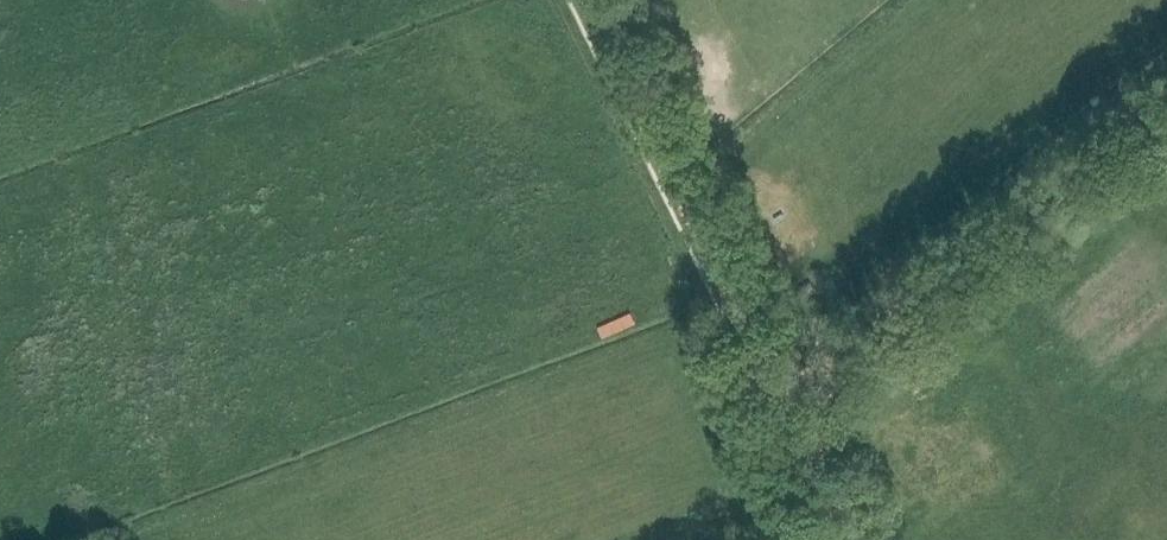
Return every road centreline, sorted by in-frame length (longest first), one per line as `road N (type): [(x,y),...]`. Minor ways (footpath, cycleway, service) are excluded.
road 1 (track): [(598,0),(778,379),(838,516),(840,539)]
road 2 (track): [(788,401),(1166,80)]

